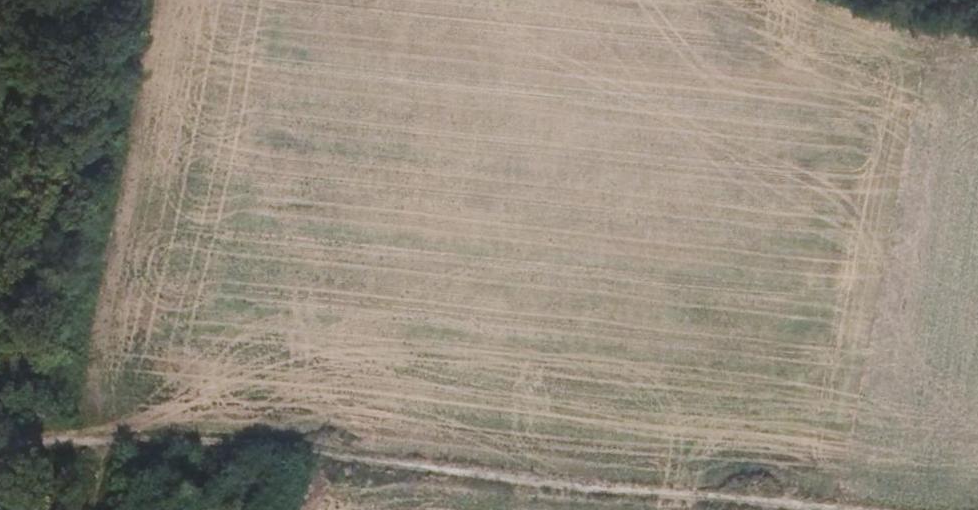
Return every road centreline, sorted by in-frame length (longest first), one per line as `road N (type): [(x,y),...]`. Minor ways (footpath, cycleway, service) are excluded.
road 1 (track): [(823,509),(162,442),(0,447)]

